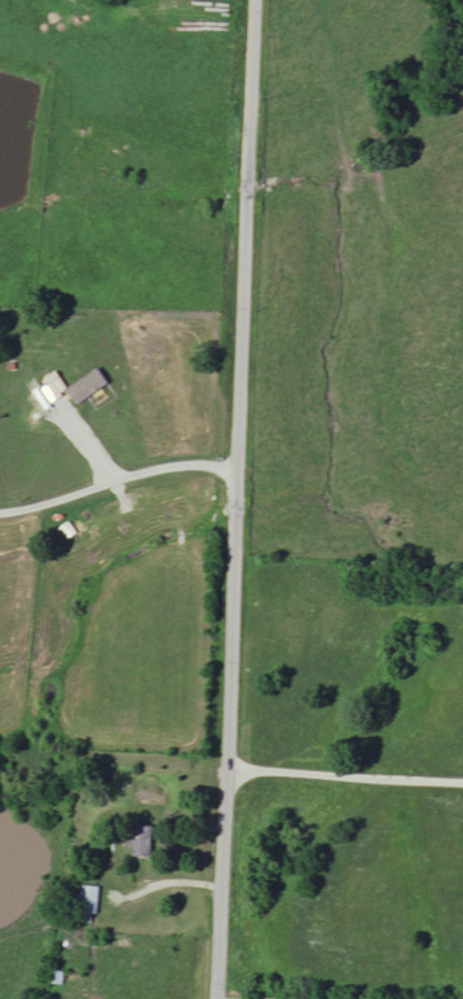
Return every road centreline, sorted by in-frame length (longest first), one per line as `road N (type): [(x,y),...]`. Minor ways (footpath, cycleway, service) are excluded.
road 1 (residential): [(216,998),(255,0)]
road 2 (residential): [(0,516),(174,468),(236,467)]
road 3 (residential): [(462,785),(226,770)]

